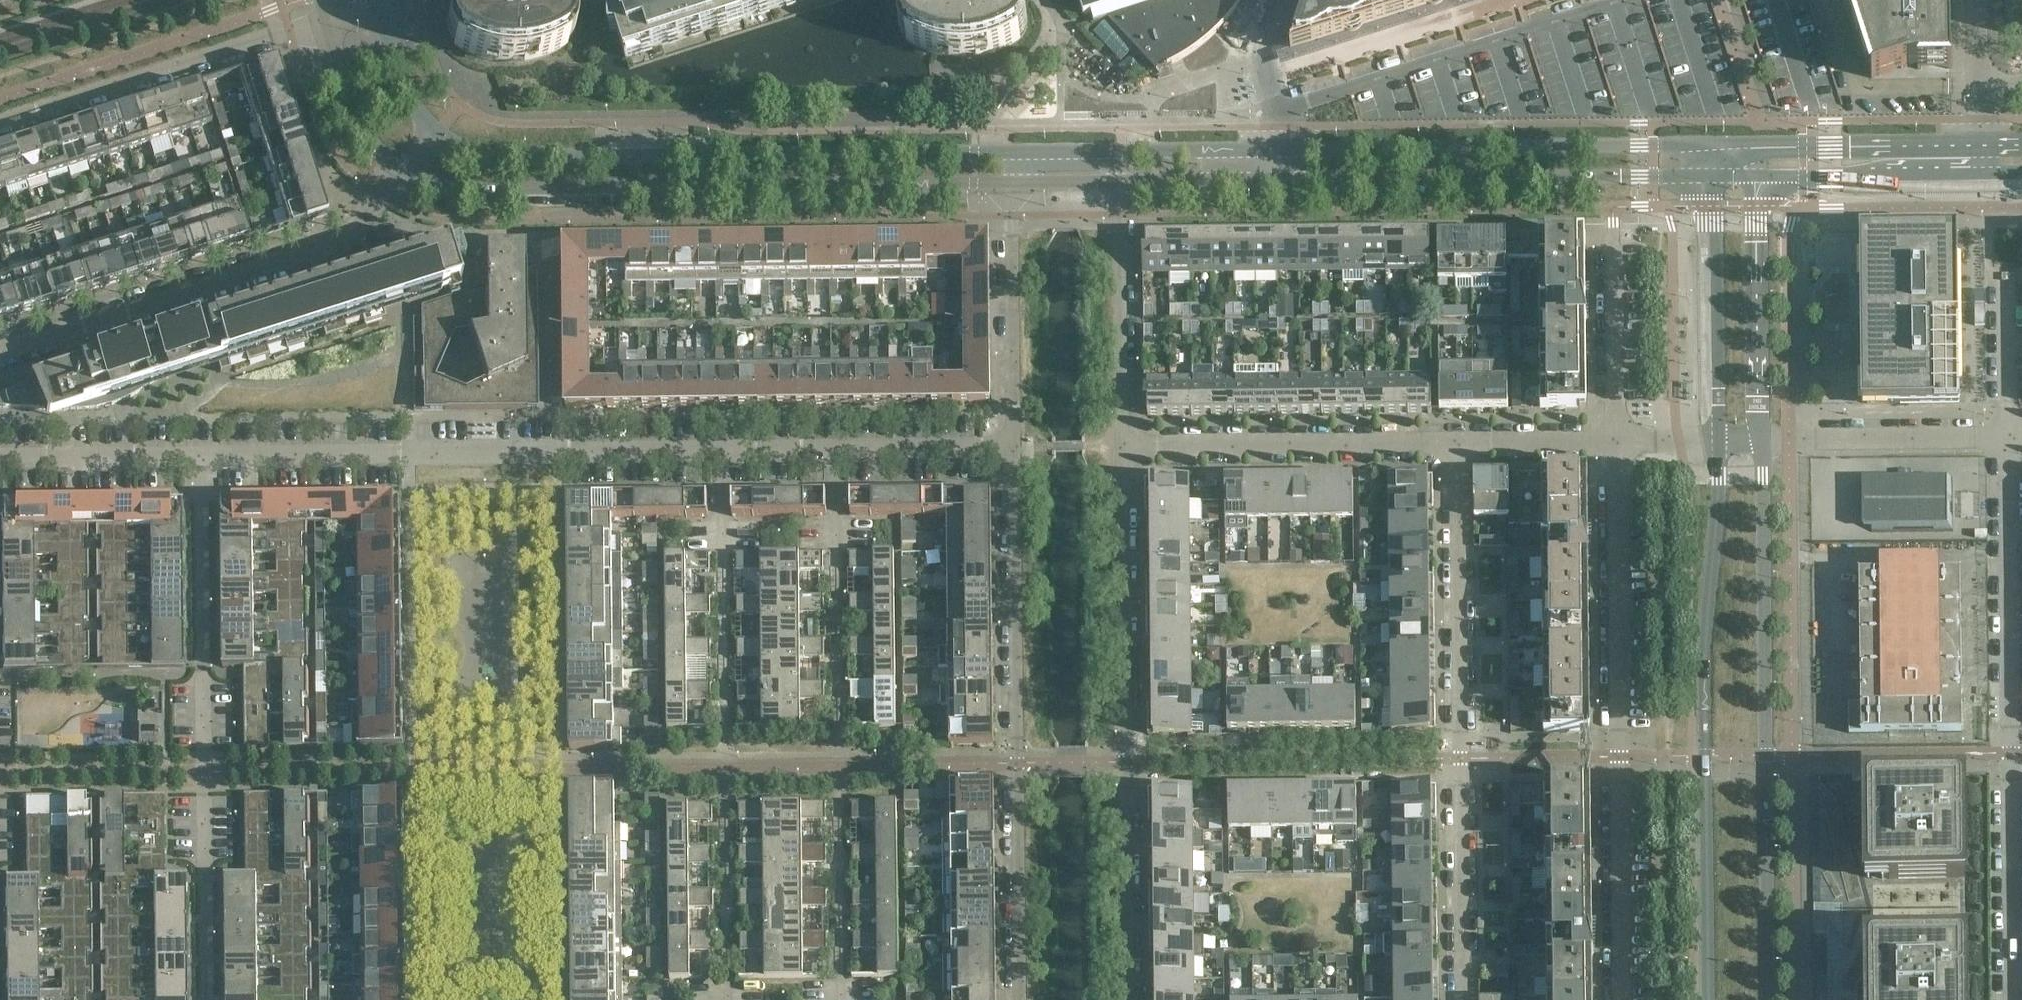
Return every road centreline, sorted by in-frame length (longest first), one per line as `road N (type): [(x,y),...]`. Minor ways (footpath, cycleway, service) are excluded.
road 1 (tertiary): [(404,174),(454,191),(1012,184)]
road 2 (tertiary): [(1011,154),(487,157),(444,137)]
road 3 (residential): [(2012,999),(2011,436)]
road 4 (residential): [(1623,999),(1613,437)]
road 5 (tertiary): [(1766,999),(1760,437)]
road 6 (tertiary): [(1719,439),(1706,668),(1706,999)]
road 7 (residential): [(1462,999),(1451,441)]
road 8 (residential): [(1131,999),(1129,449)]
road 9 (residential): [(1016,451),(1020,999)]
road 10 (residential): [(208,999),(206,457)]
road 11 (residential): [(206,457),(719,457)]
road 12 (tertiary): [(1736,144),(1275,152)]
road 13 (residential): [(0,354),(365,234),(404,174)]
road 14 (tertiary): [(1277,184),(1716,177)]
road 15 (residential): [(0,122),(324,24)]
road 16 (residential): [(1129,449),(1451,441)]
road 17 (residential): [(1012,184),(1016,451)]
road 18 (residential): [(1129,449),(1122,184)]
road 19 (tertiary): [(1716,177),(1719,439)]
road 20 (tertiary): [(1760,437),(1754,176)]
road 21 (residential): [(1760,437),(2011,436)]
road 22 (tertiary): [(1983,141),(1736,144)]
road 23 (tertiary): [(1754,176),(1983,176)]
road 24 (residential): [(0,462),(206,457)]
road 25 (residential): [(1613,437),(1609,244)]
road 26 (residential): [(838,454),(1016,451)]
road 27 (tertiary): [(324,24),(353,112),(404,174)]
road 28 (residential): [(1451,441),(1613,437)]
road 29 (residential): [(1275,152),(1277,109),(1259,50),(1284,0)]
road 30 (tertiary): [(1122,184),(1277,184)]
road 31 (tertiary): [(1275,152),(1123,152)]
road 32 (tertiary): [(444,137),(416,112),(379,6)]
road 33 (residential): [(2011,436),(2007,289)]

